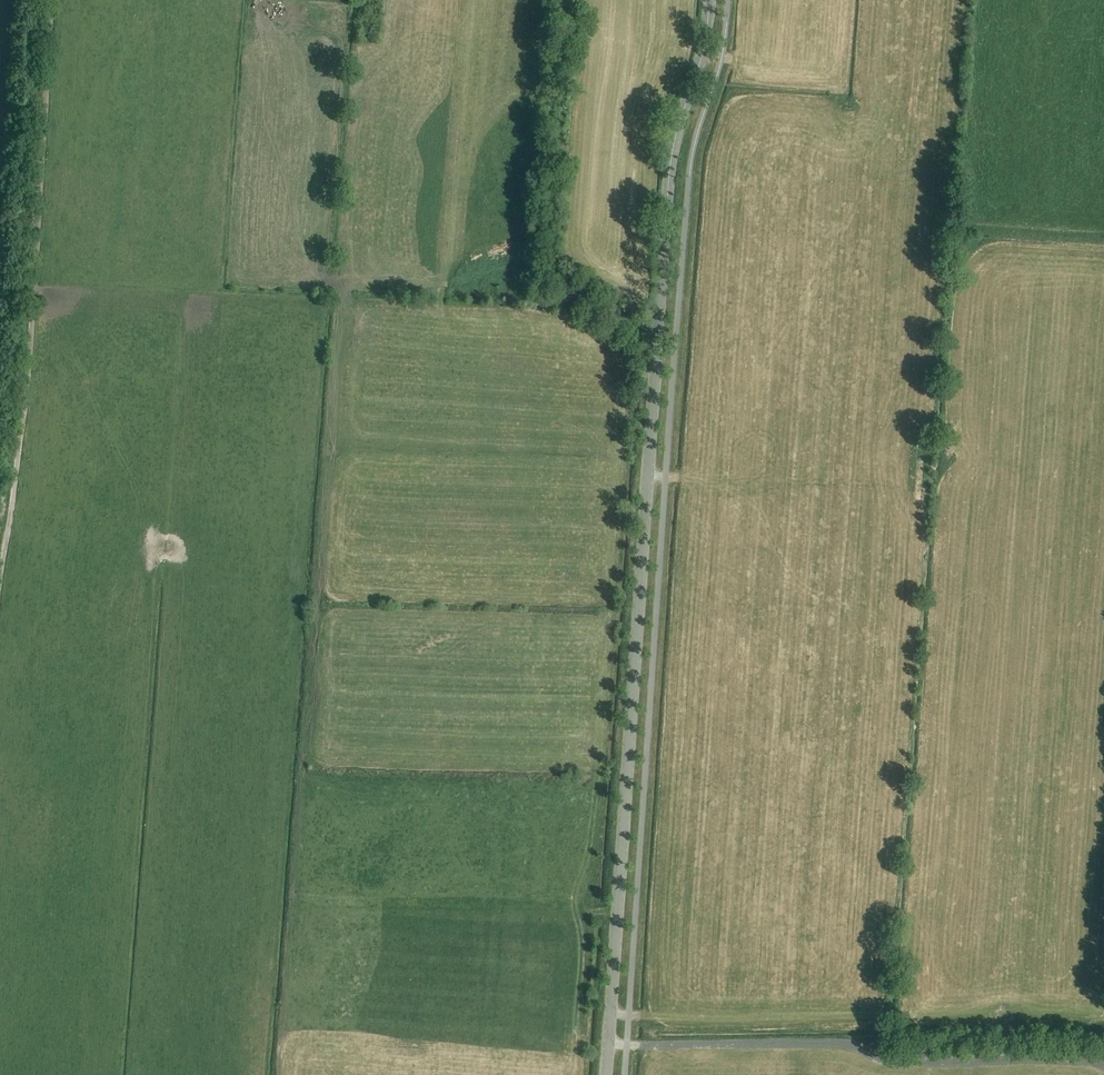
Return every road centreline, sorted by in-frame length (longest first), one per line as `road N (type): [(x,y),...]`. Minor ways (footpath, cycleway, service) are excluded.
road 1 (tertiary): [(607,1074),(670,170),(709,0)]

